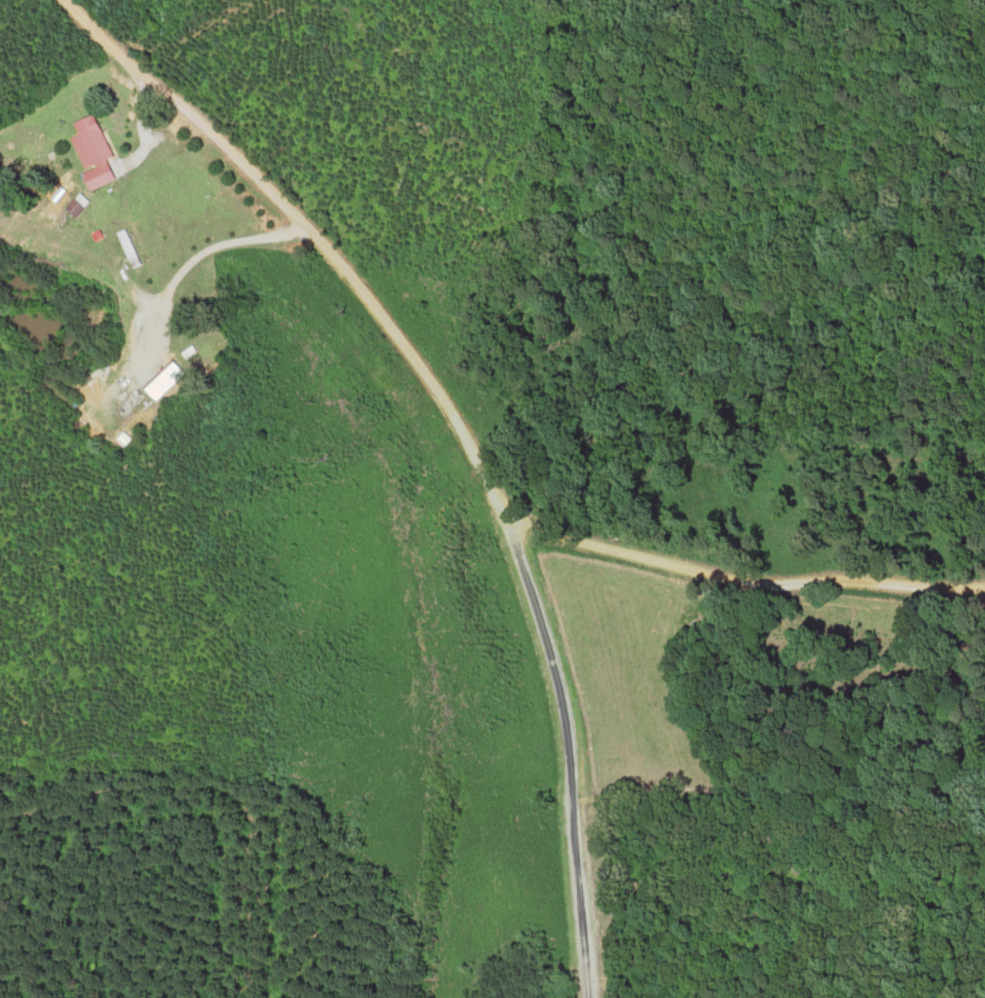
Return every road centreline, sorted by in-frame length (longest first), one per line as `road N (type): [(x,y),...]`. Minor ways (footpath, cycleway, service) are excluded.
road 1 (residential): [(518,519),(443,389),(329,248),(70,0)]
road 2 (residential): [(518,519),(732,579),(984,584)]
road 3 (residential): [(579,873),(566,724),(518,519)]
road 4 (residential): [(590,997),(579,873)]

